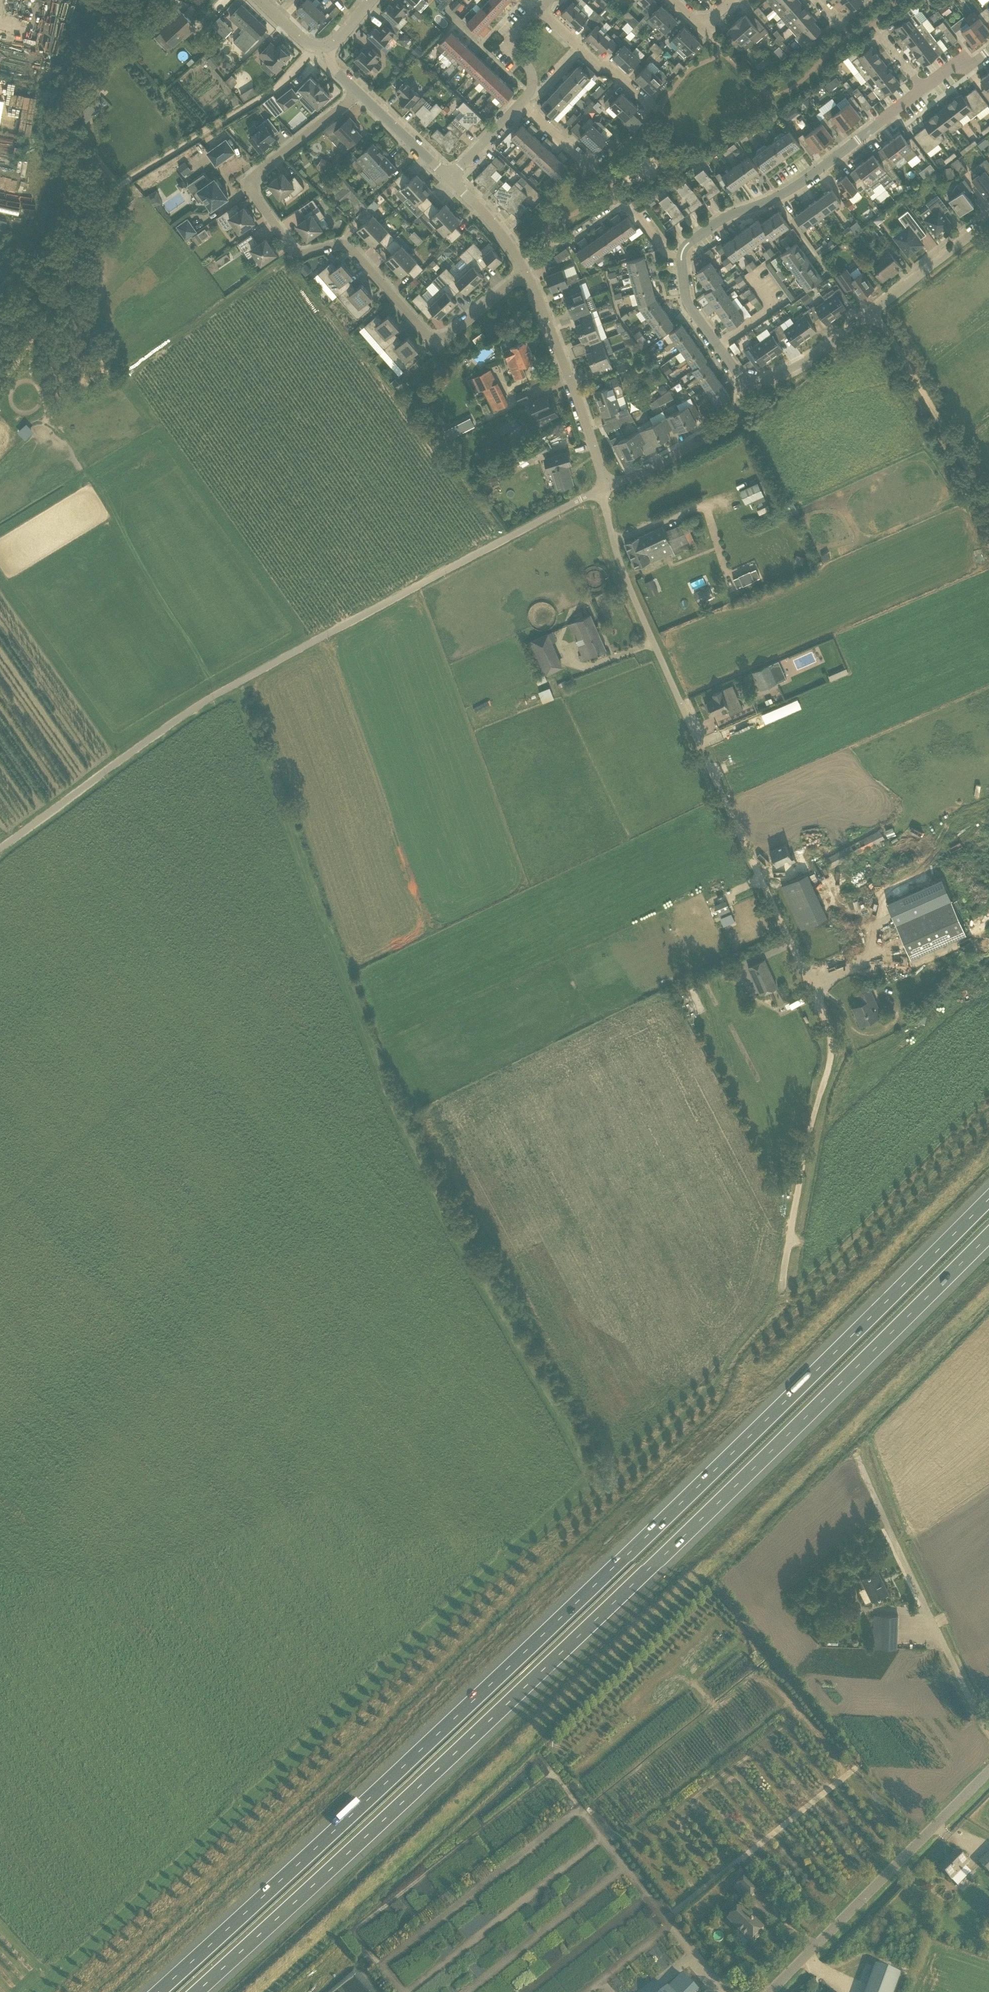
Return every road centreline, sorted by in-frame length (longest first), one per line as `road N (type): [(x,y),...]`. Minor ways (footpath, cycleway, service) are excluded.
road 1 (motorway): [(988,1196),(774,1413),(157,1991)]
road 2 (motorway): [(196,1991),(789,1435),(988,1234)]
road 3 (unclassified): [(781,1289),(831,1051),(828,1025),(628,586),(599,490)]
road 4 (unclassified): [(0,848),(205,700),(599,490)]
road 5 (residential): [(359,93),(246,182),(298,257),(346,241),(436,344),(528,274)]
road 6 (track): [(0,388),(112,194),(279,86),(313,46)]
road 7 (unclassified): [(773,1991),(988,1775)]
road 8 (residential): [(746,386),(821,353),(988,223)]
road 9 (residential): [(683,254),(700,235),(809,177),(923,90)]
road 10 (unclassified): [(988,1723),(861,1464)]
road 11 (residential): [(607,487),(528,274)]
road 12 (track): [(988,505),(874,312)]
road 13 (residential): [(607,487),(723,427),(746,386)]
road 14 (residential): [(659,112),(540,8)]
road 15 (residential): [(683,254),(664,252),(635,214),(619,206),(560,241)]
road 16 (residential): [(746,386),(692,307),(683,254)]
road 17 (residential): [(451,178),(359,93)]
road 18 (residential): [(528,274),(451,178)]
road 19 (residential): [(521,103),(533,75),(506,45),(540,8)]

